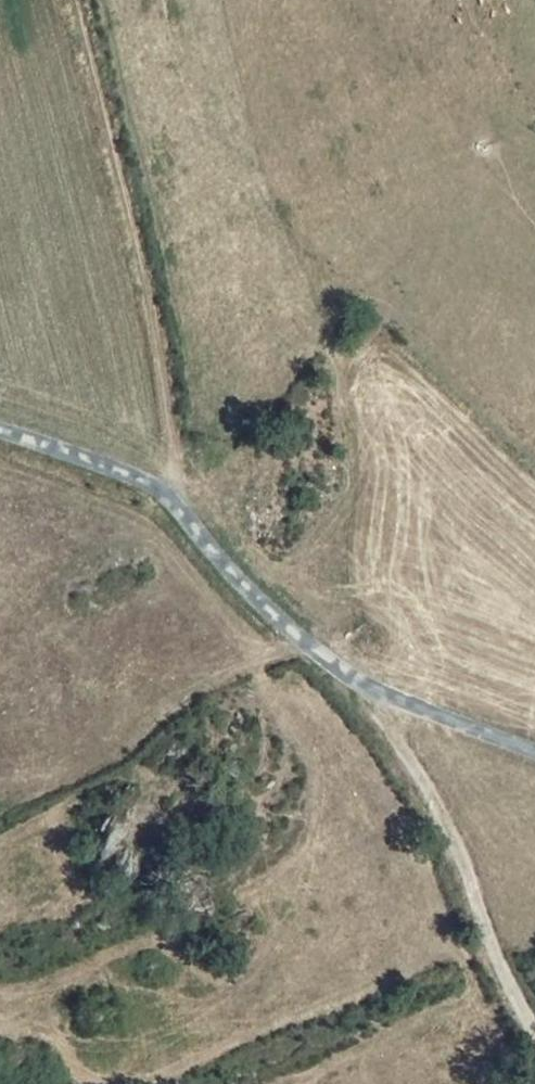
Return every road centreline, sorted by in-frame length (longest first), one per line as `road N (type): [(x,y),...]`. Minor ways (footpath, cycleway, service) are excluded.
road 1 (unclassified): [(534,752),(363,686),(263,605),(155,487),(0,430)]
road 2 (track): [(76,0),(139,259),(173,504)]
road 3 (track): [(363,686),(453,828),(514,1003),(534,1033)]

